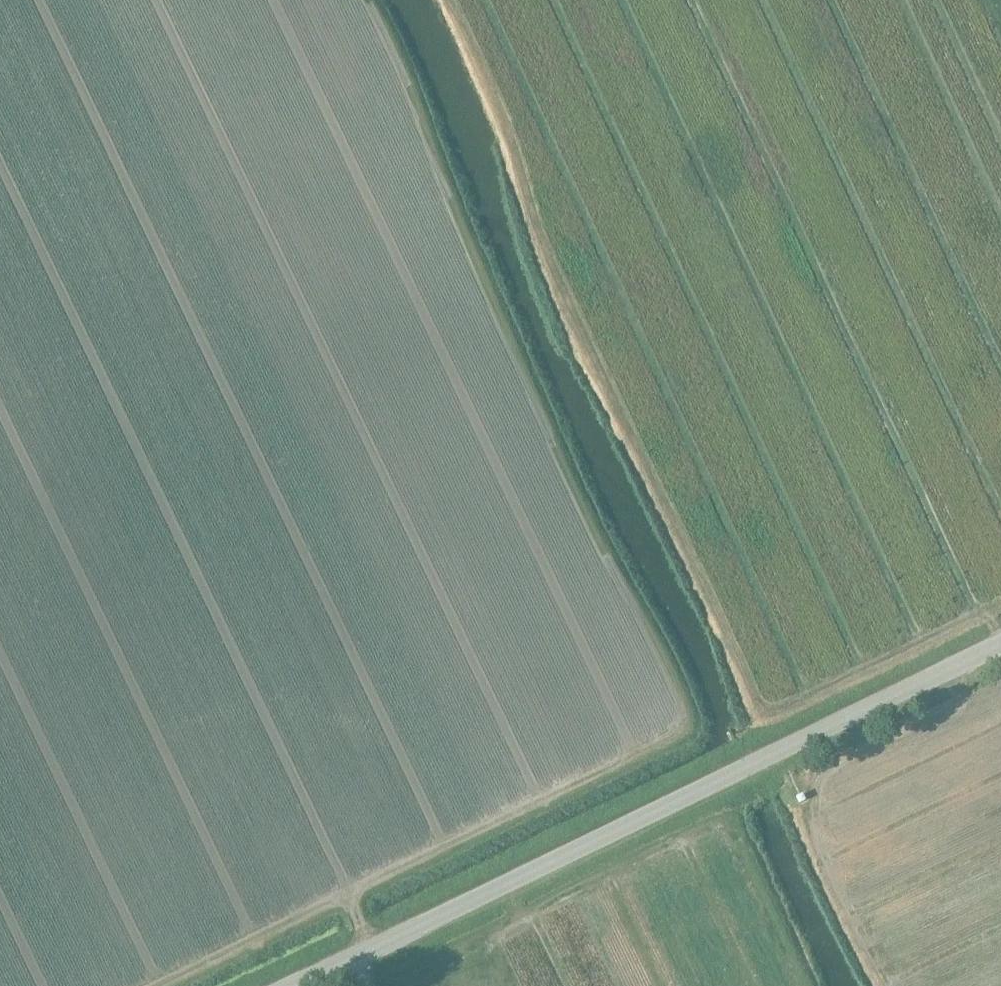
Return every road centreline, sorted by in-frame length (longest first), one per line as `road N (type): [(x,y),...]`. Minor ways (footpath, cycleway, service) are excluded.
road 1 (unclassified): [(292,985),(1000,646)]

